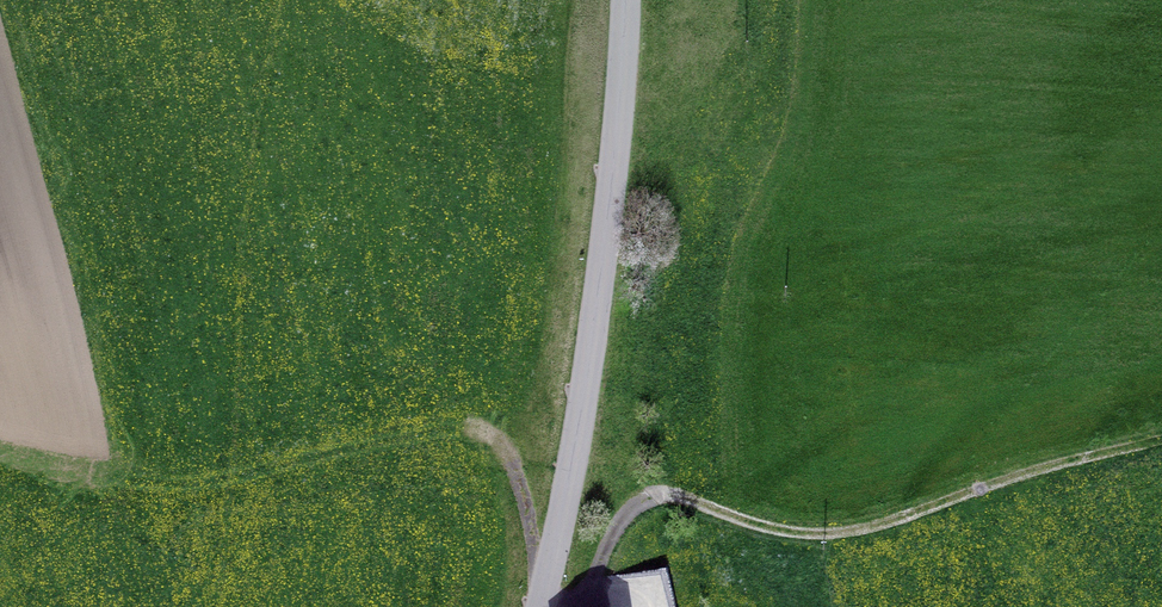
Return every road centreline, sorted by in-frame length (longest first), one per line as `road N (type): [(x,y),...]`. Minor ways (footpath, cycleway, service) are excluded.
road 1 (track): [(545,578),(598,591),(628,511),(669,491),(797,532),(890,526),(1028,468),(1161,436)]
road 2 (tertiary): [(615,0),(605,218),(581,441),(537,606)]
road 3 (track): [(545,578),(505,441),(446,428),(250,473)]

